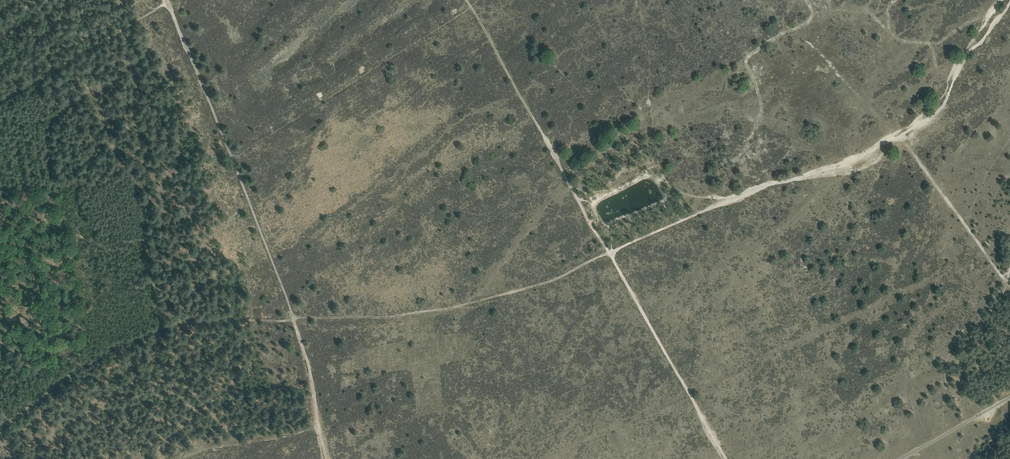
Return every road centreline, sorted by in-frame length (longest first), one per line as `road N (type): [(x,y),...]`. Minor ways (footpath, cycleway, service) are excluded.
road 1 (track): [(165,0),(294,319)]
road 2 (track): [(294,319),(452,308),(540,284),(609,253)]
road 3 (track): [(466,0),(609,253)]
road 4 (track): [(167,2),(0,101)]
road 5 (track): [(294,319),(327,458)]

